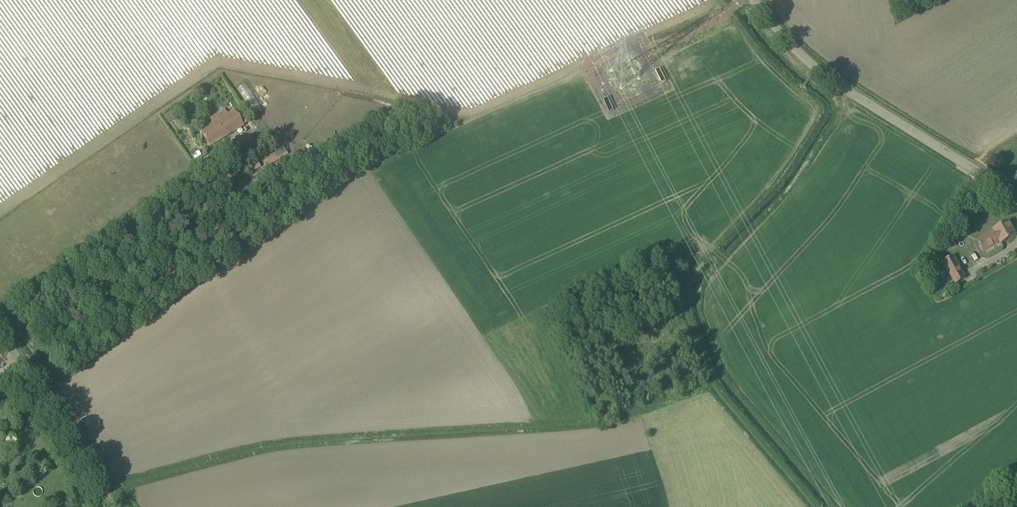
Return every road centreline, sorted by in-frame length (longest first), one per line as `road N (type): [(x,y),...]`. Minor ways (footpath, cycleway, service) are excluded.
road 1 (unclassified): [(1016,195),(800,57),(752,0)]
road 2 (unclassified): [(124,506),(0,313)]

